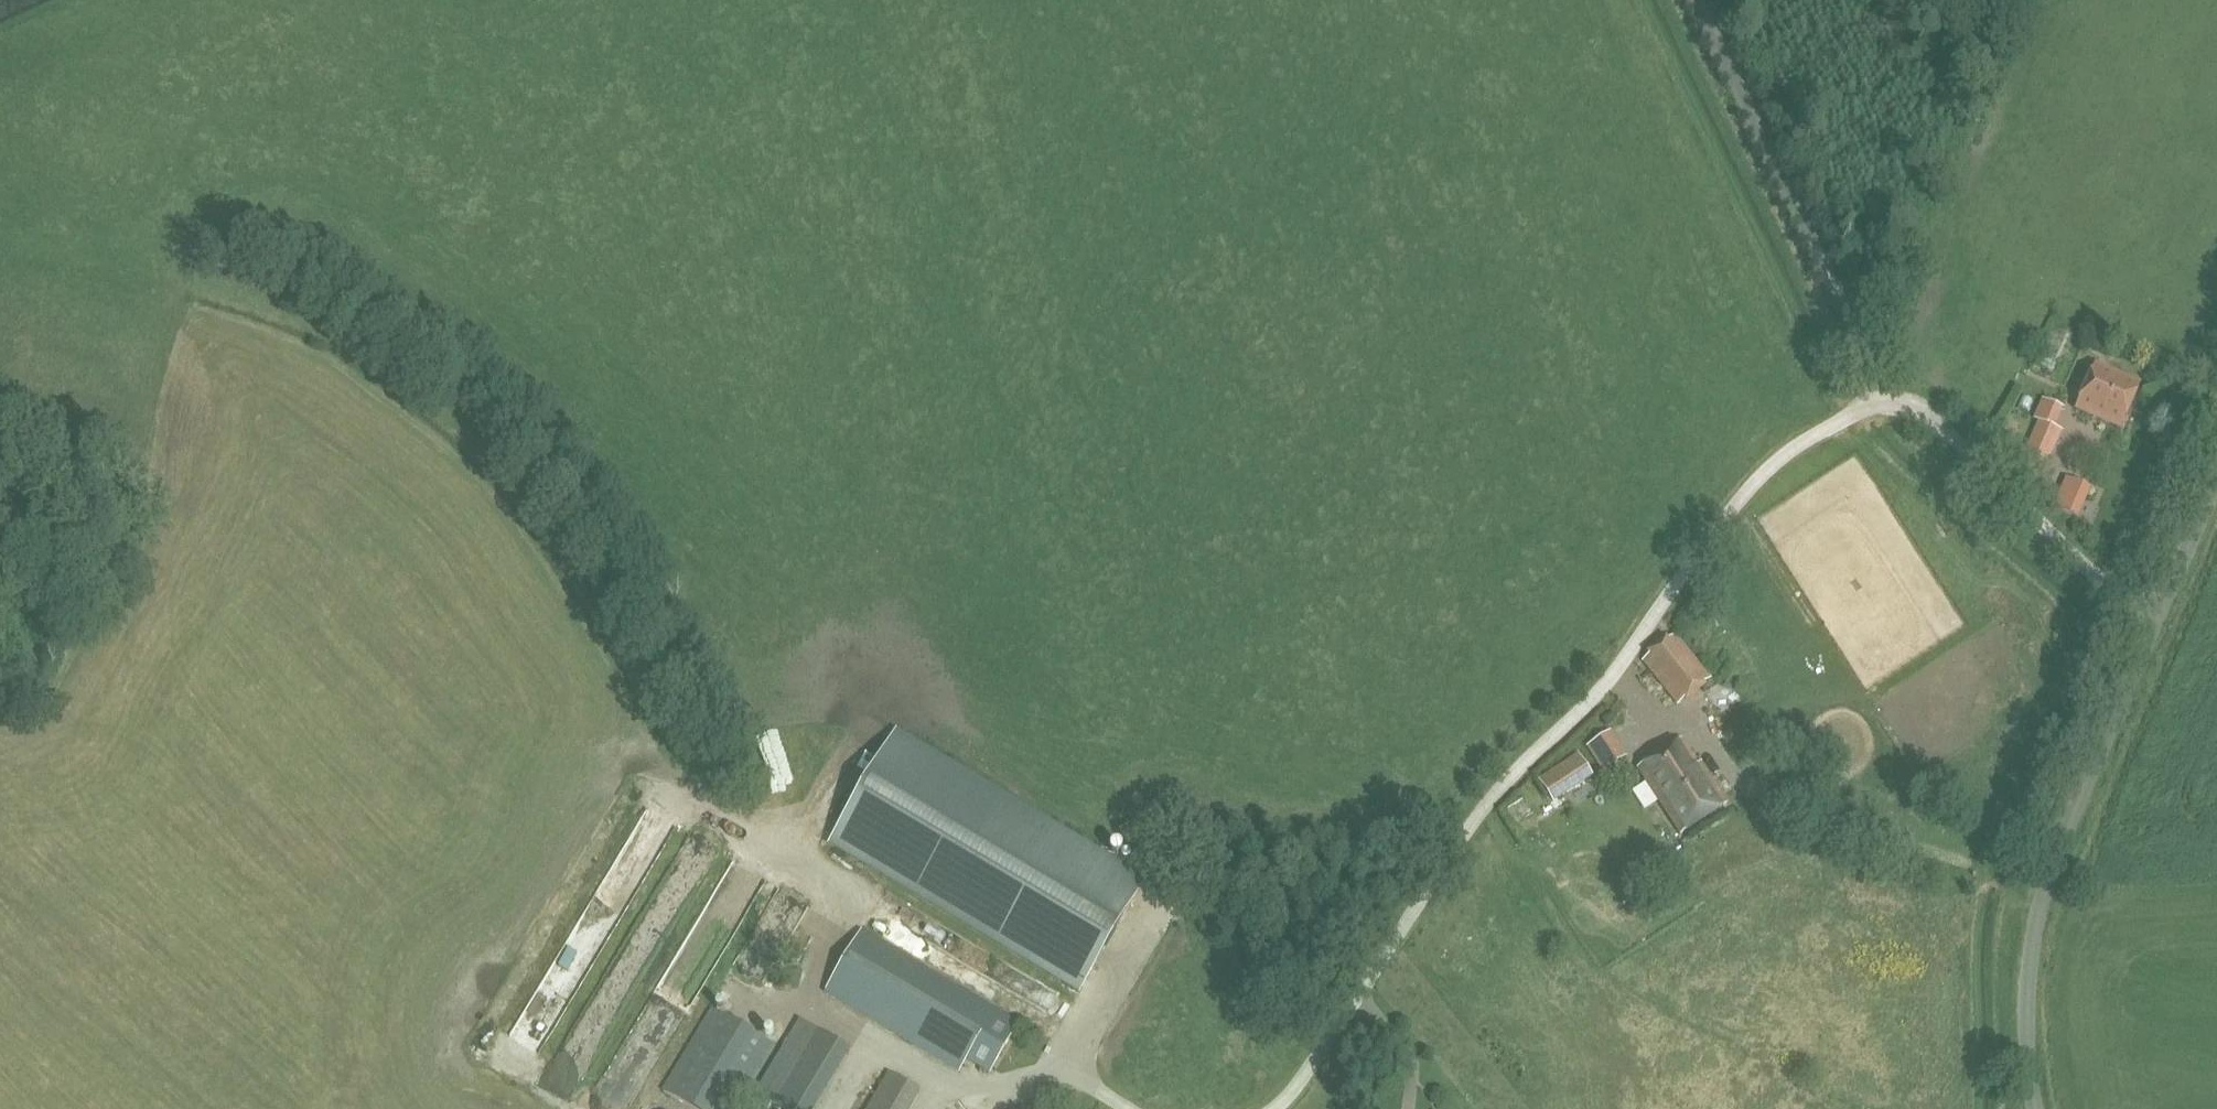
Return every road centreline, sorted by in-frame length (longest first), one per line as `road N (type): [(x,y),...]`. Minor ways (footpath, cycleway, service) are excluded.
road 1 (unclassified): [(2156,623),(1929,424),(1885,408),(1695,0)]
road 2 (track): [(708,818),(700,786),(609,630),(522,502),(431,408),(315,328),(195,287)]
road 3 (unclassified): [(2035,1108),(2030,981),(2038,920),(2156,623)]
road 4 (track): [(708,818),(664,784),(621,801),(483,1042),(590,1108)]
road 5 (unclassified): [(2156,623),(2216,483)]

